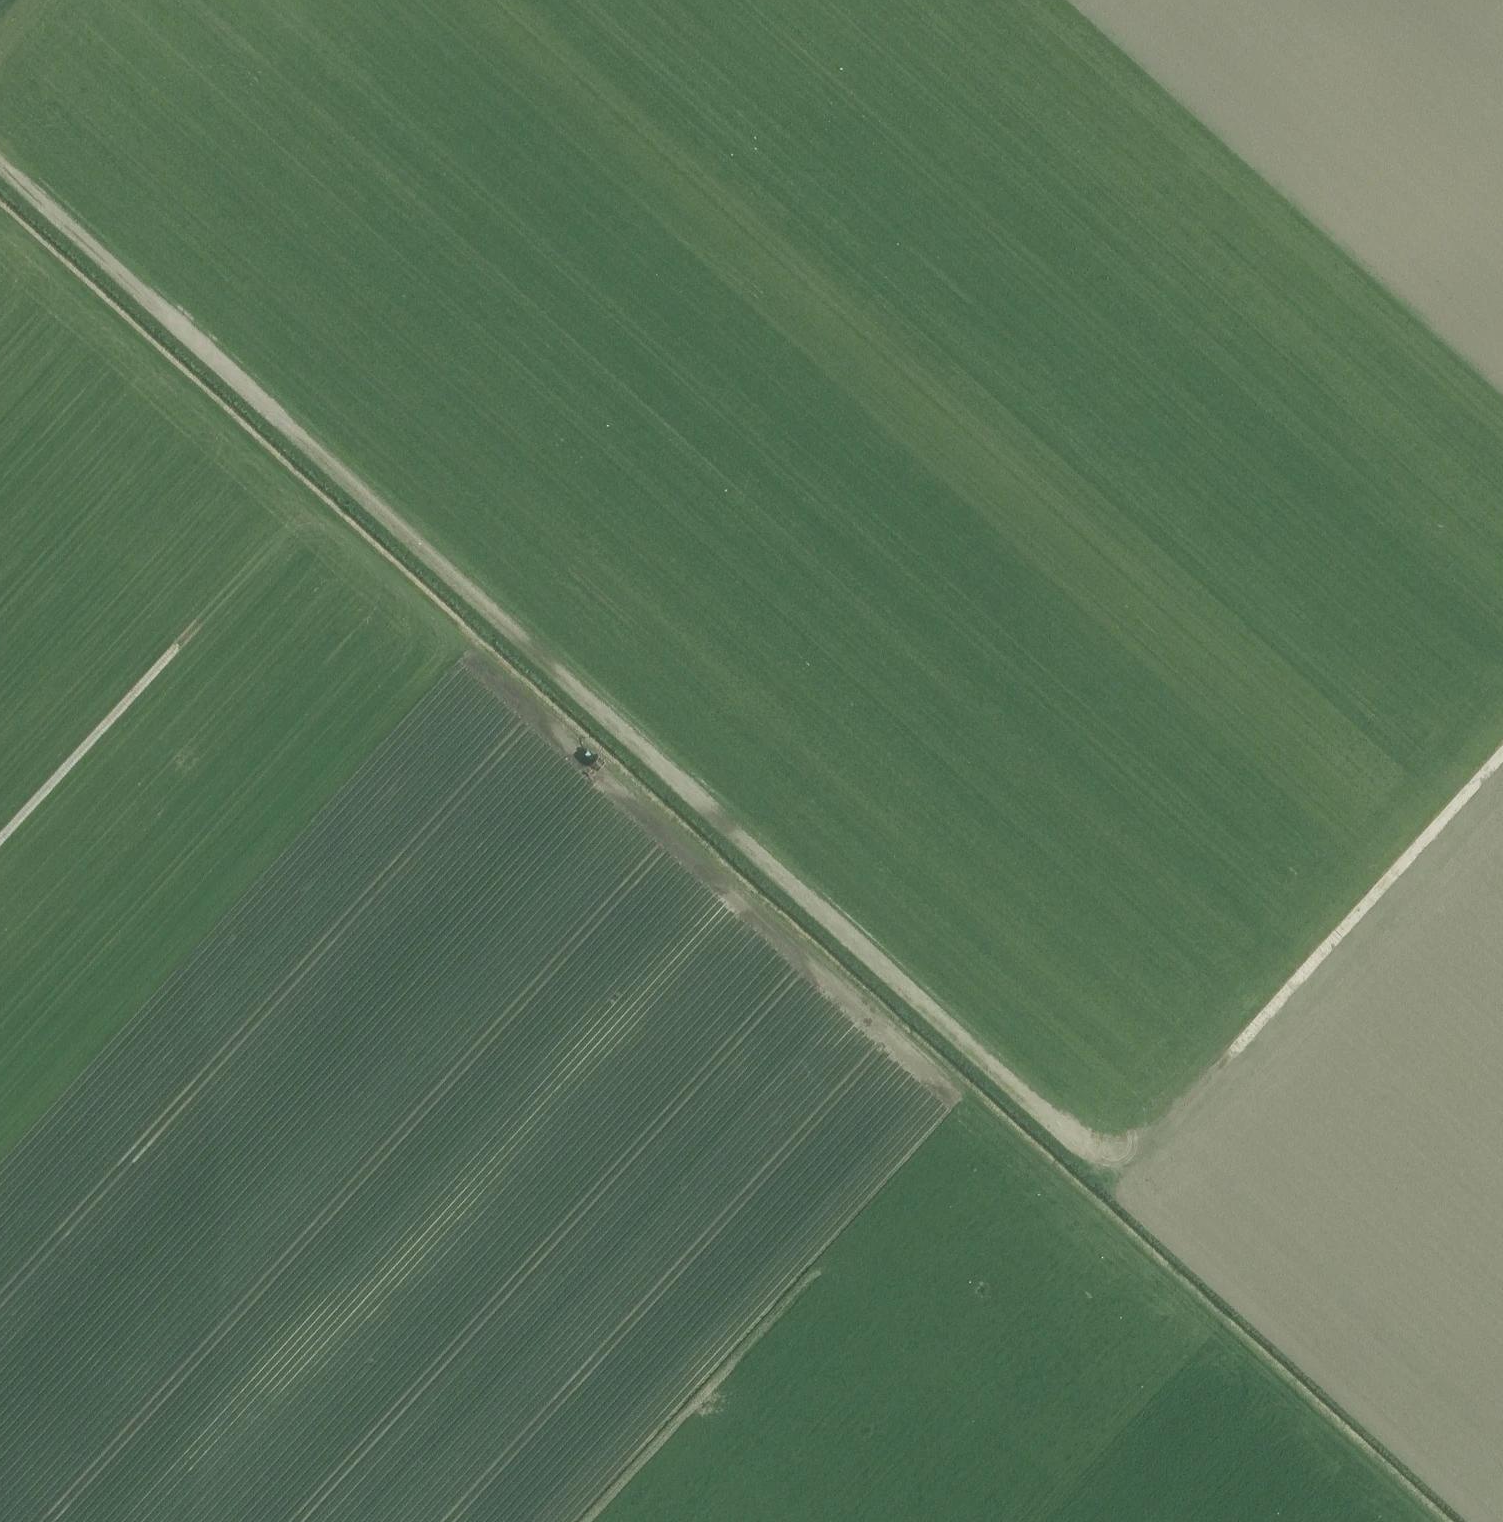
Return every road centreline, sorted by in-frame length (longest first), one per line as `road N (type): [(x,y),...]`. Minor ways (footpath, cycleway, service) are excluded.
road 1 (track): [(1236,1056),(1502,759)]

